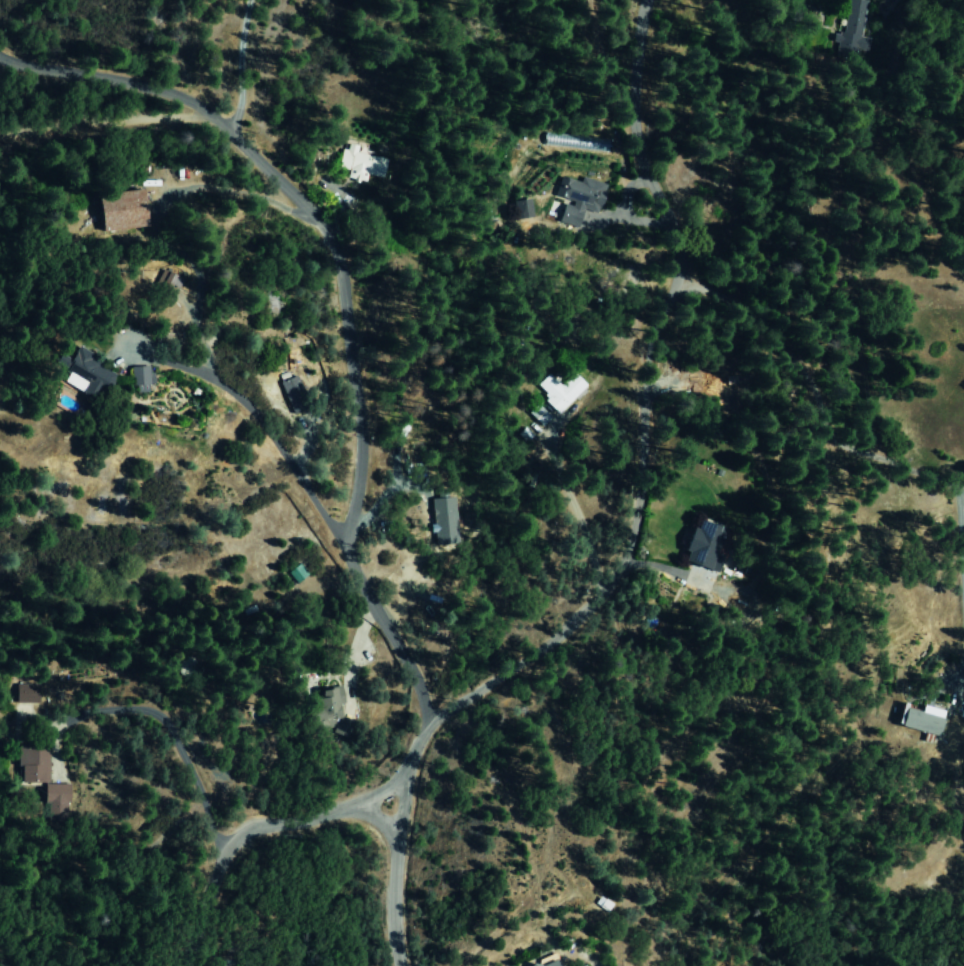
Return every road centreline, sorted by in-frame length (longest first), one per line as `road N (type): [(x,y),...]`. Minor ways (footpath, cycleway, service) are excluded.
road 1 (residential): [(427,711),(348,548),(358,433),(337,286),(318,222),(212,119),(141,81),(0,54)]
road 2 (residential): [(427,711),(563,626),(615,580),(639,499),(657,323),(669,295),(662,207),(638,169),(628,114),(631,0)]
road 3 (residential): [(669,295),(723,304),(774,348),(819,421),(865,452),(922,472),(963,473)]
road 4 (residential): [(194,965),(220,857),(233,837),(262,821),(386,803)]
road 5 (residential): [(401,965),(388,941),(386,803)]

